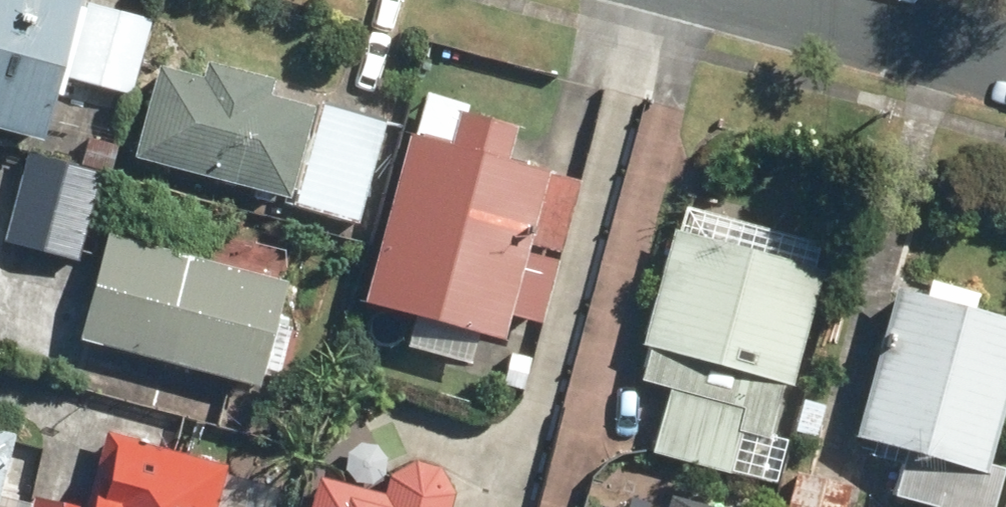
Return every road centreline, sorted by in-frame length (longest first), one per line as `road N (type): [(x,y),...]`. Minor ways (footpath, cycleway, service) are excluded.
road 1 (residential): [(786,0),(1005,60)]

